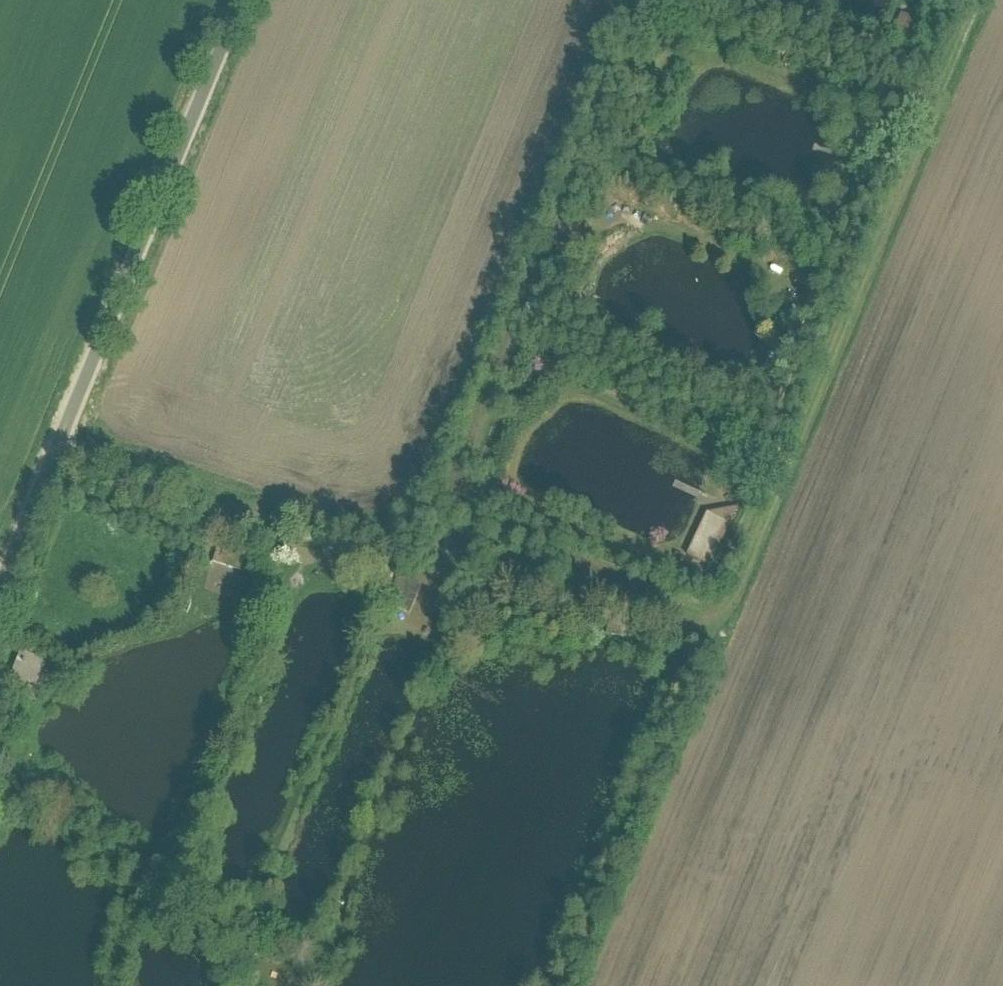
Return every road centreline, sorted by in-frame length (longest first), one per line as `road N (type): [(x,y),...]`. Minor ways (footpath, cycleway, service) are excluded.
road 1 (unclassified): [(0,608),(243,0)]
road 2 (track): [(425,547),(642,0)]

